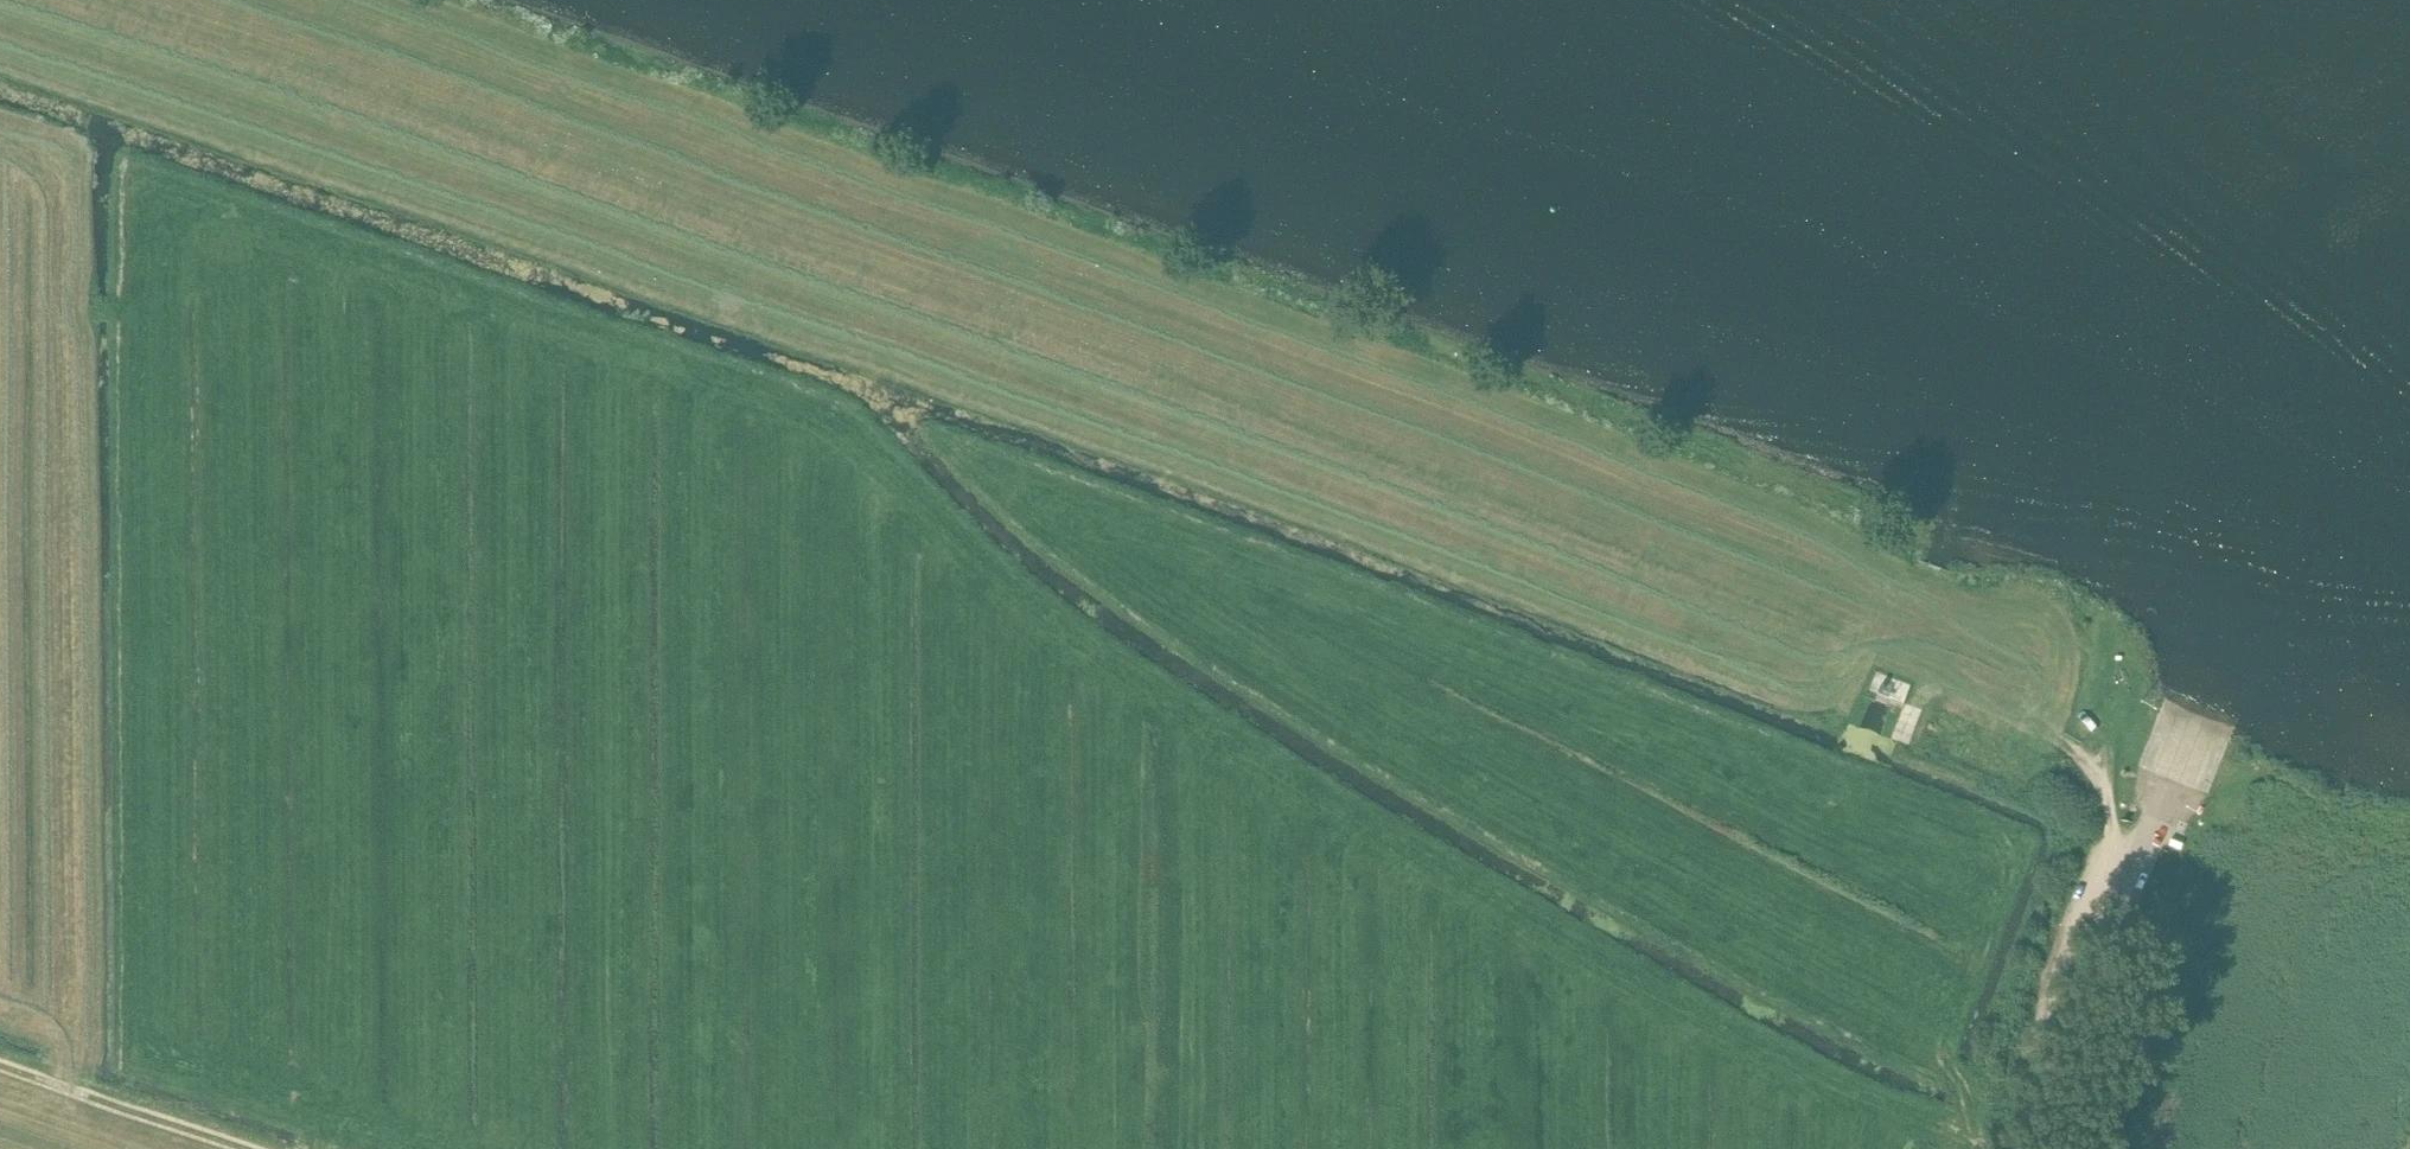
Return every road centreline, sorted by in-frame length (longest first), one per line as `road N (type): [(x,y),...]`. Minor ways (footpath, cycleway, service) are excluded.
road 1 (tertiary): [(2017,1148),(2195,719)]
road 2 (track): [(2143,845),(2114,853),(2038,1031),(2036,1056),(2046,1079)]

